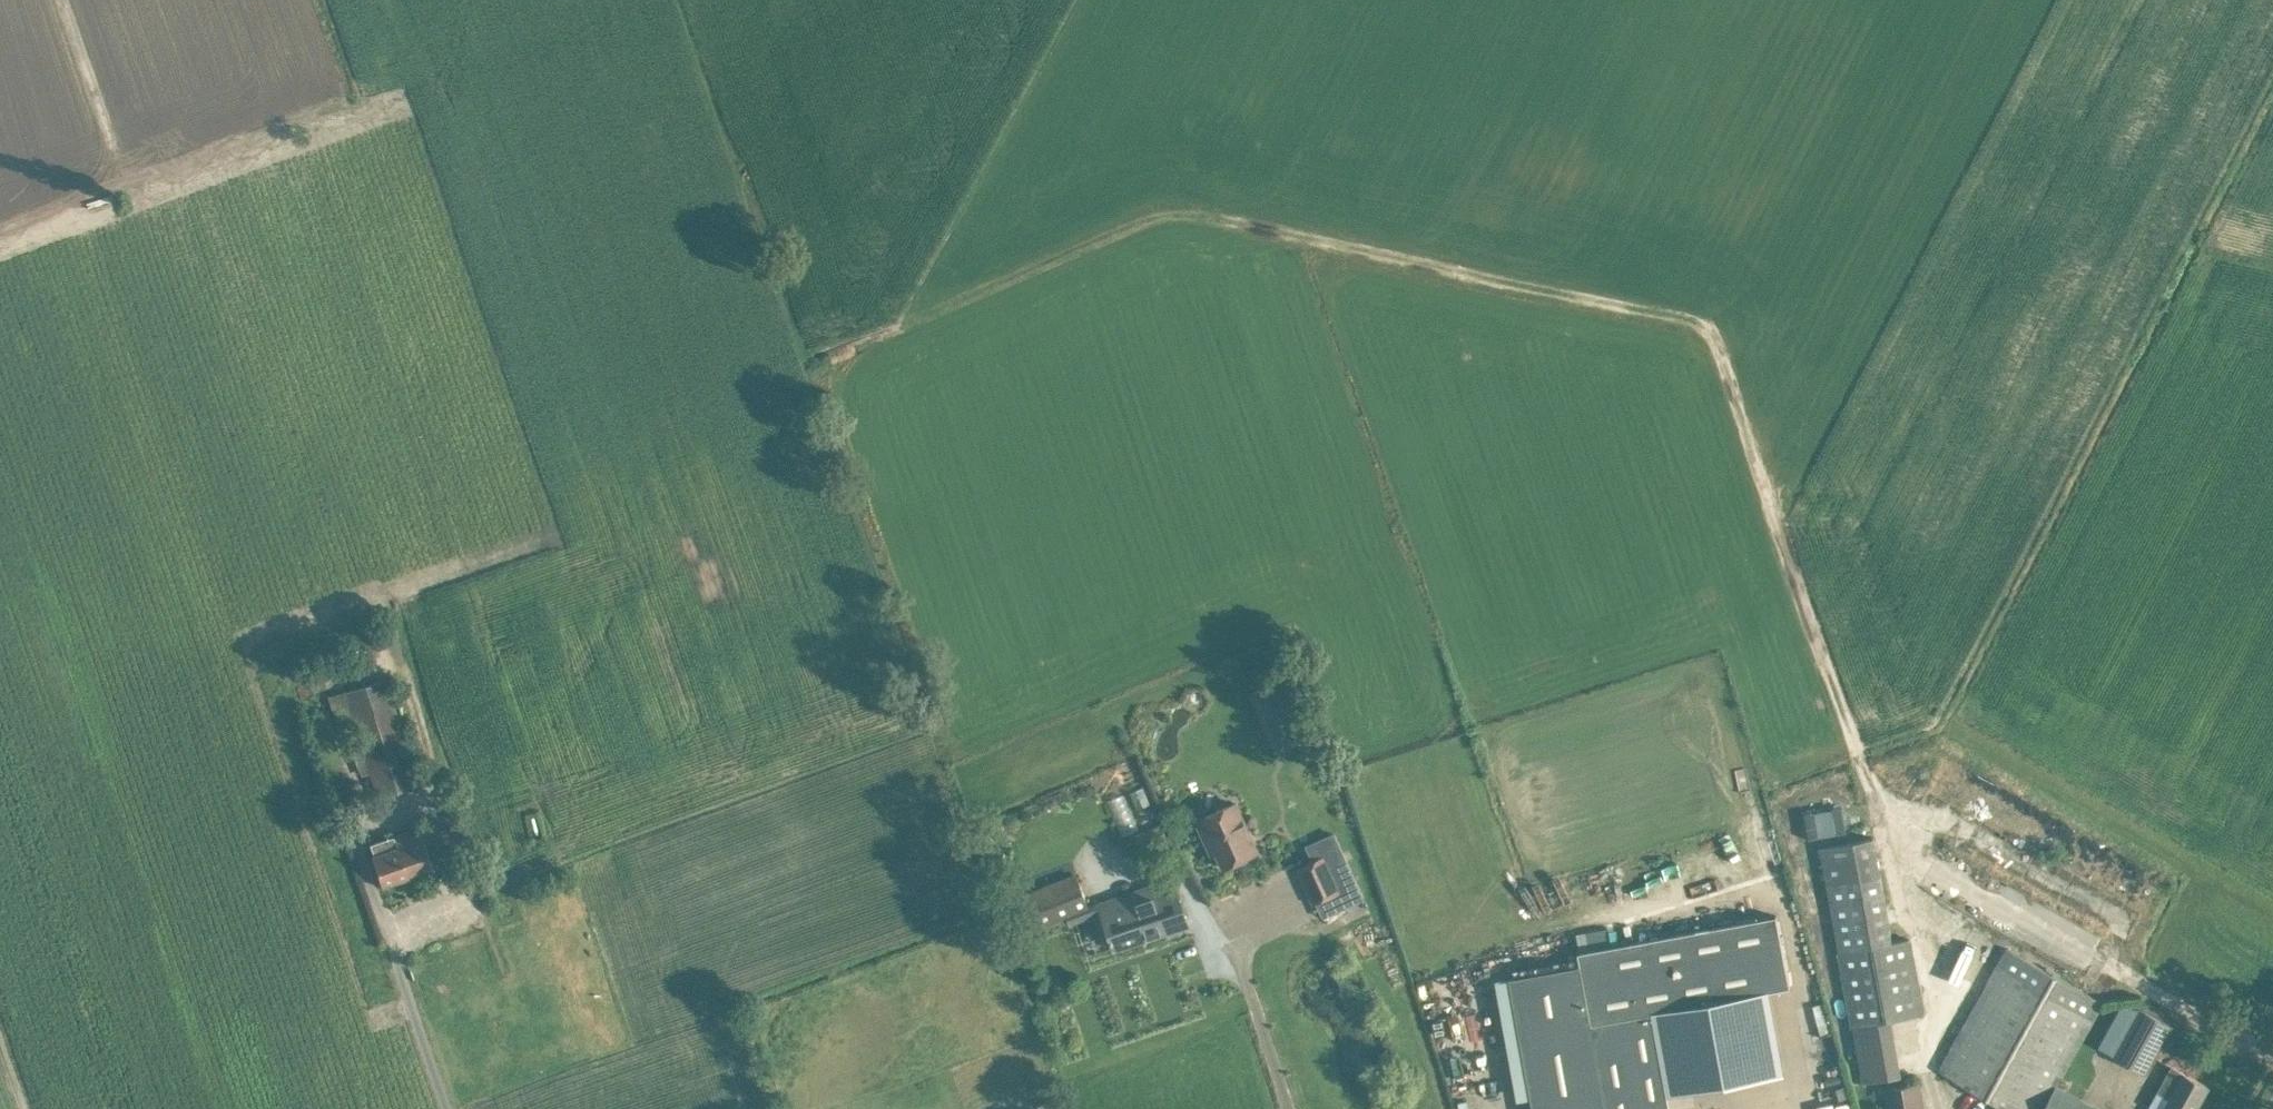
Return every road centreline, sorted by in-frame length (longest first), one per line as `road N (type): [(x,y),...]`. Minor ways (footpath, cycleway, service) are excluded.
road 1 (track): [(1906,853),(1868,779),(1720,344),(1696,320),(1175,215),(901,326)]

